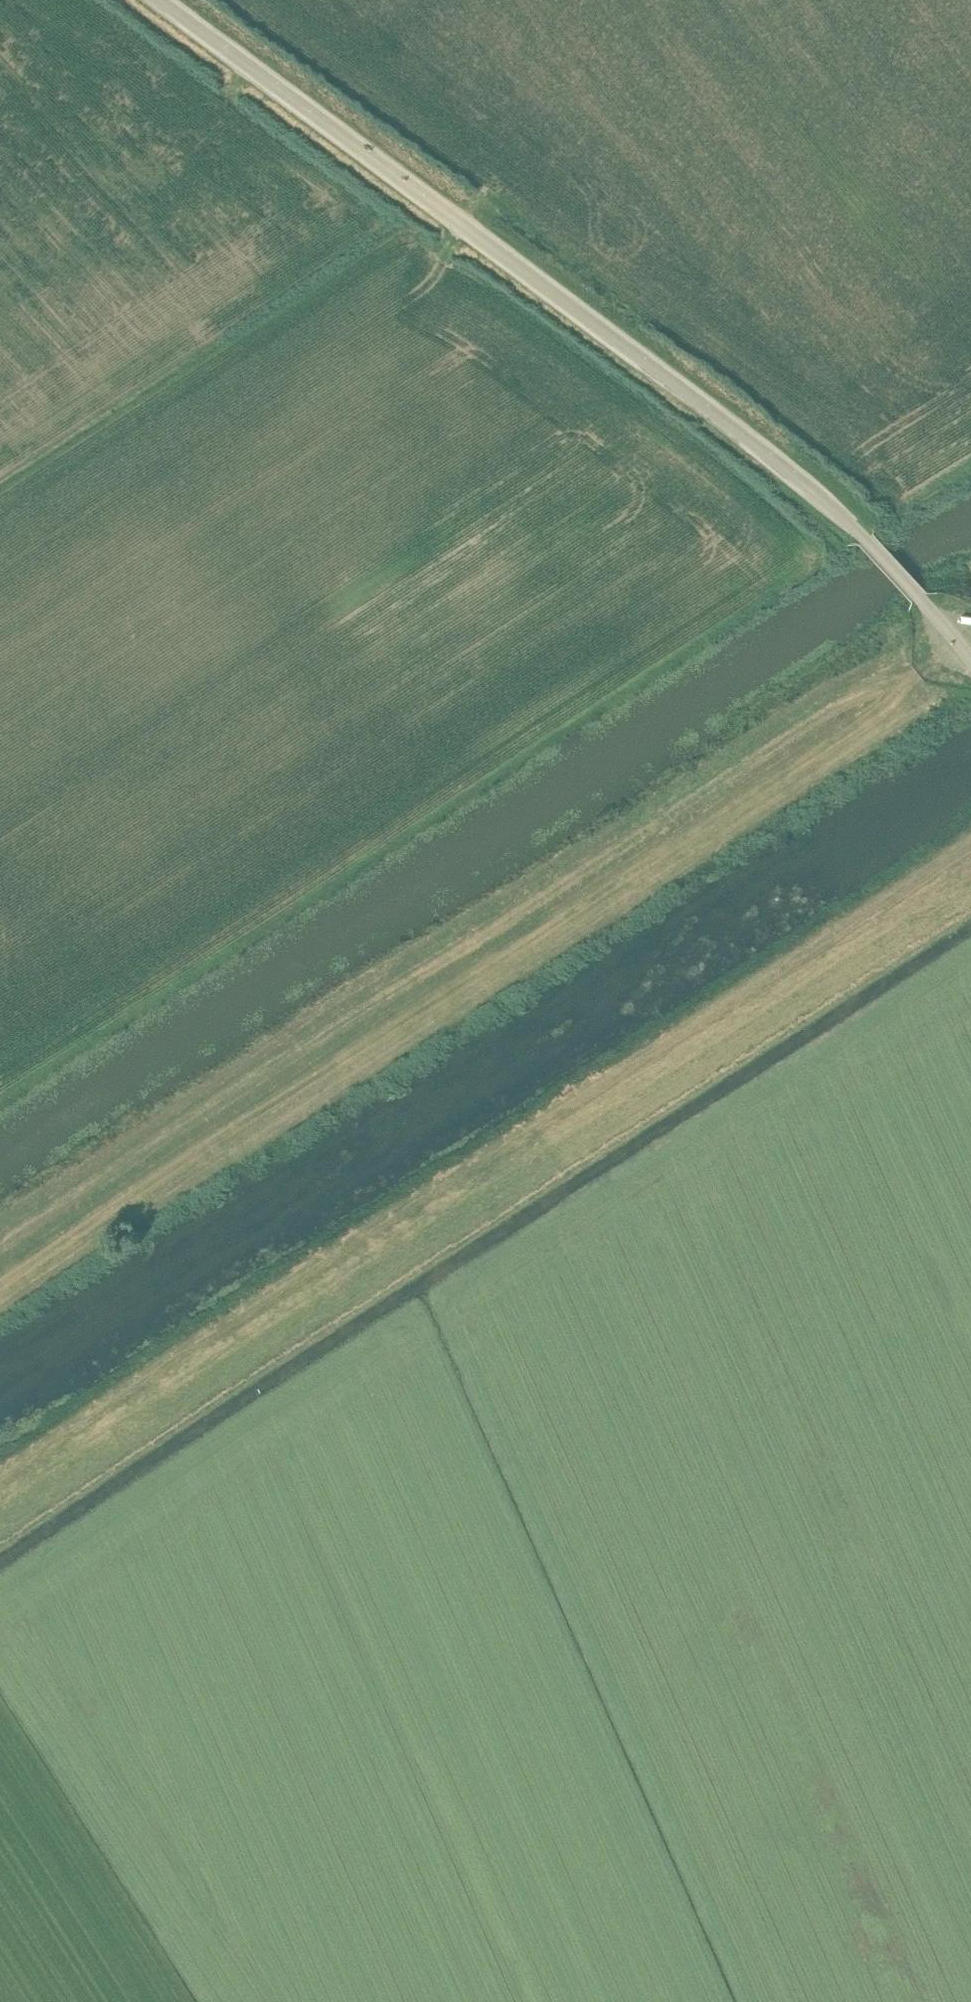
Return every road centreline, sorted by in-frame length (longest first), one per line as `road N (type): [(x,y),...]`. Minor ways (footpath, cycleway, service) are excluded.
road 1 (track): [(0,1513),(970,863)]
road 2 (track): [(0,1258),(402,985),(962,650)]
road 3 (tertiary): [(970,663),(860,530),(153,0)]

